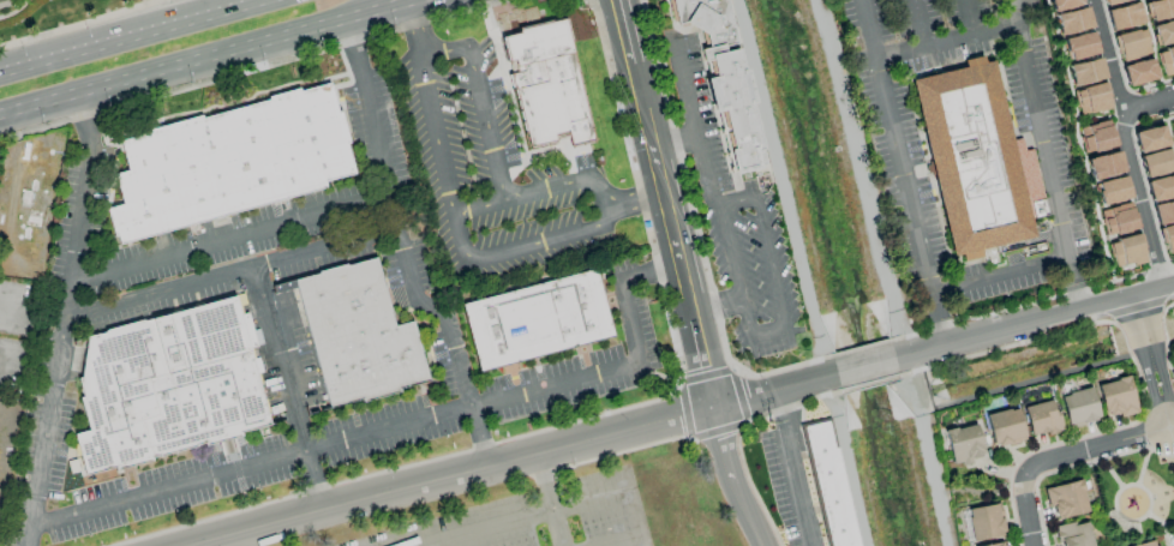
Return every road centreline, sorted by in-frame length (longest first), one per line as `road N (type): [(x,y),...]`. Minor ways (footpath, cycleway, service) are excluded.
road 1 (residential): [(708,406),(196,545)]
road 2 (trunk): [(0,117),(387,7)]
road 3 (residential): [(896,358),(1173,286)]
road 4 (tertiary): [(627,66),(689,328)]
road 5 (trunk): [(259,0),(0,71)]
road 6 (residential): [(1036,545),(1025,488),(1038,461),(1173,426)]
road 7 (residential): [(904,356),(944,545)]
road 8 (residential): [(1163,289),(1120,133),(1125,114)]
road 9 (residential): [(865,545),(838,416),(817,378)]
road 10 (residential): [(1137,296),(1167,428)]

